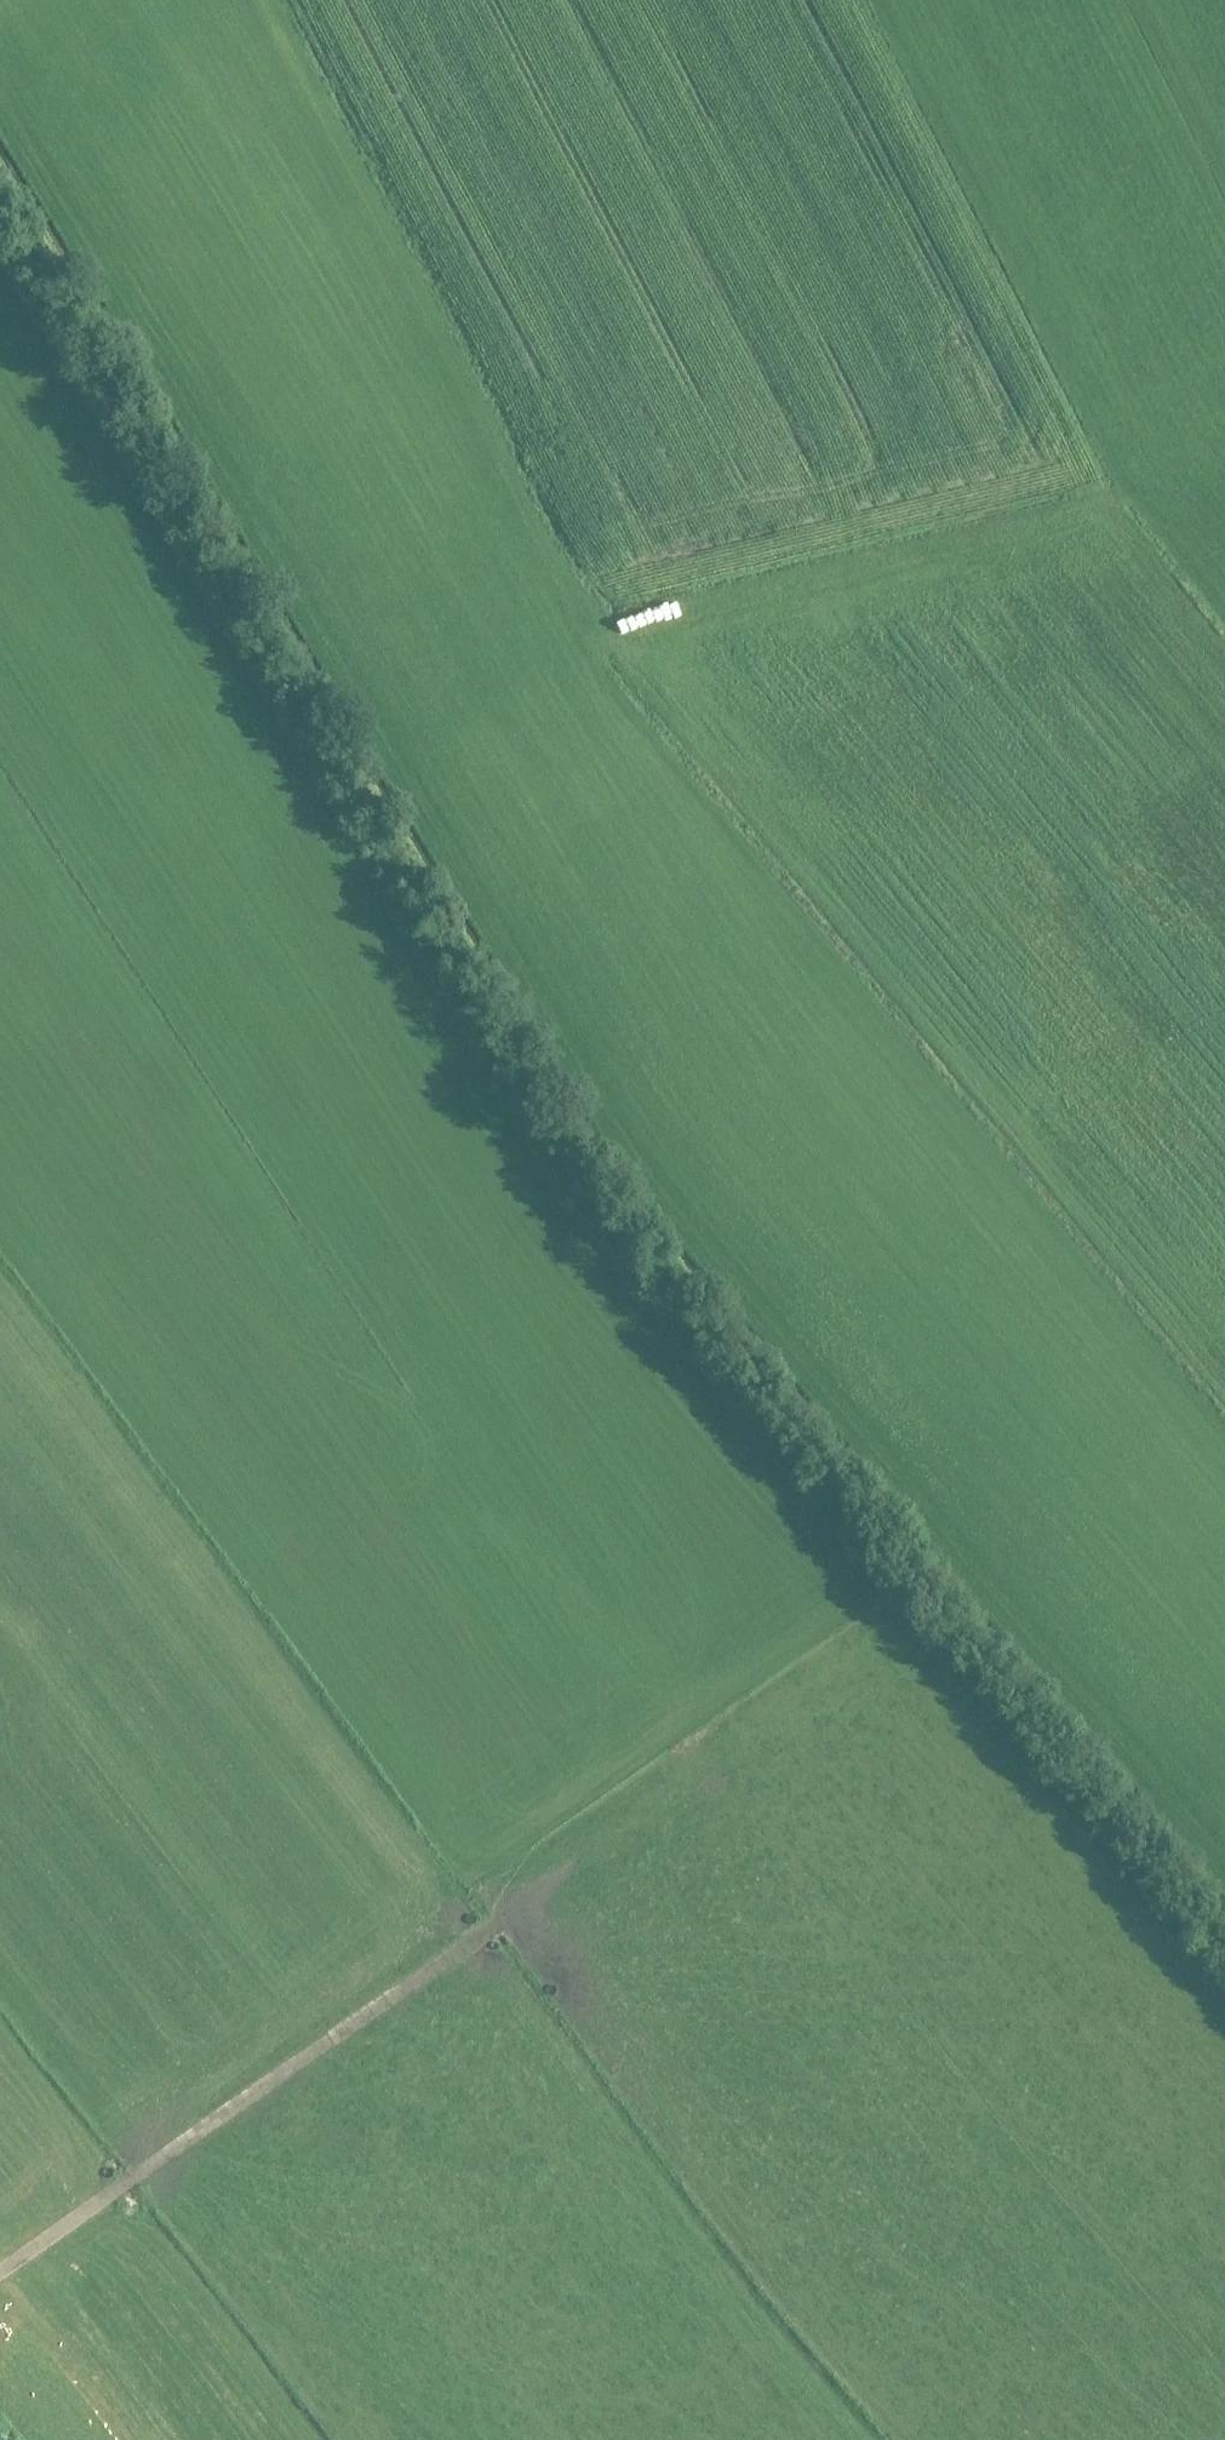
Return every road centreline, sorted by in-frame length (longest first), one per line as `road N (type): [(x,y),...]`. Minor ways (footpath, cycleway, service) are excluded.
road 1 (track): [(0,2271),(500,1920)]

